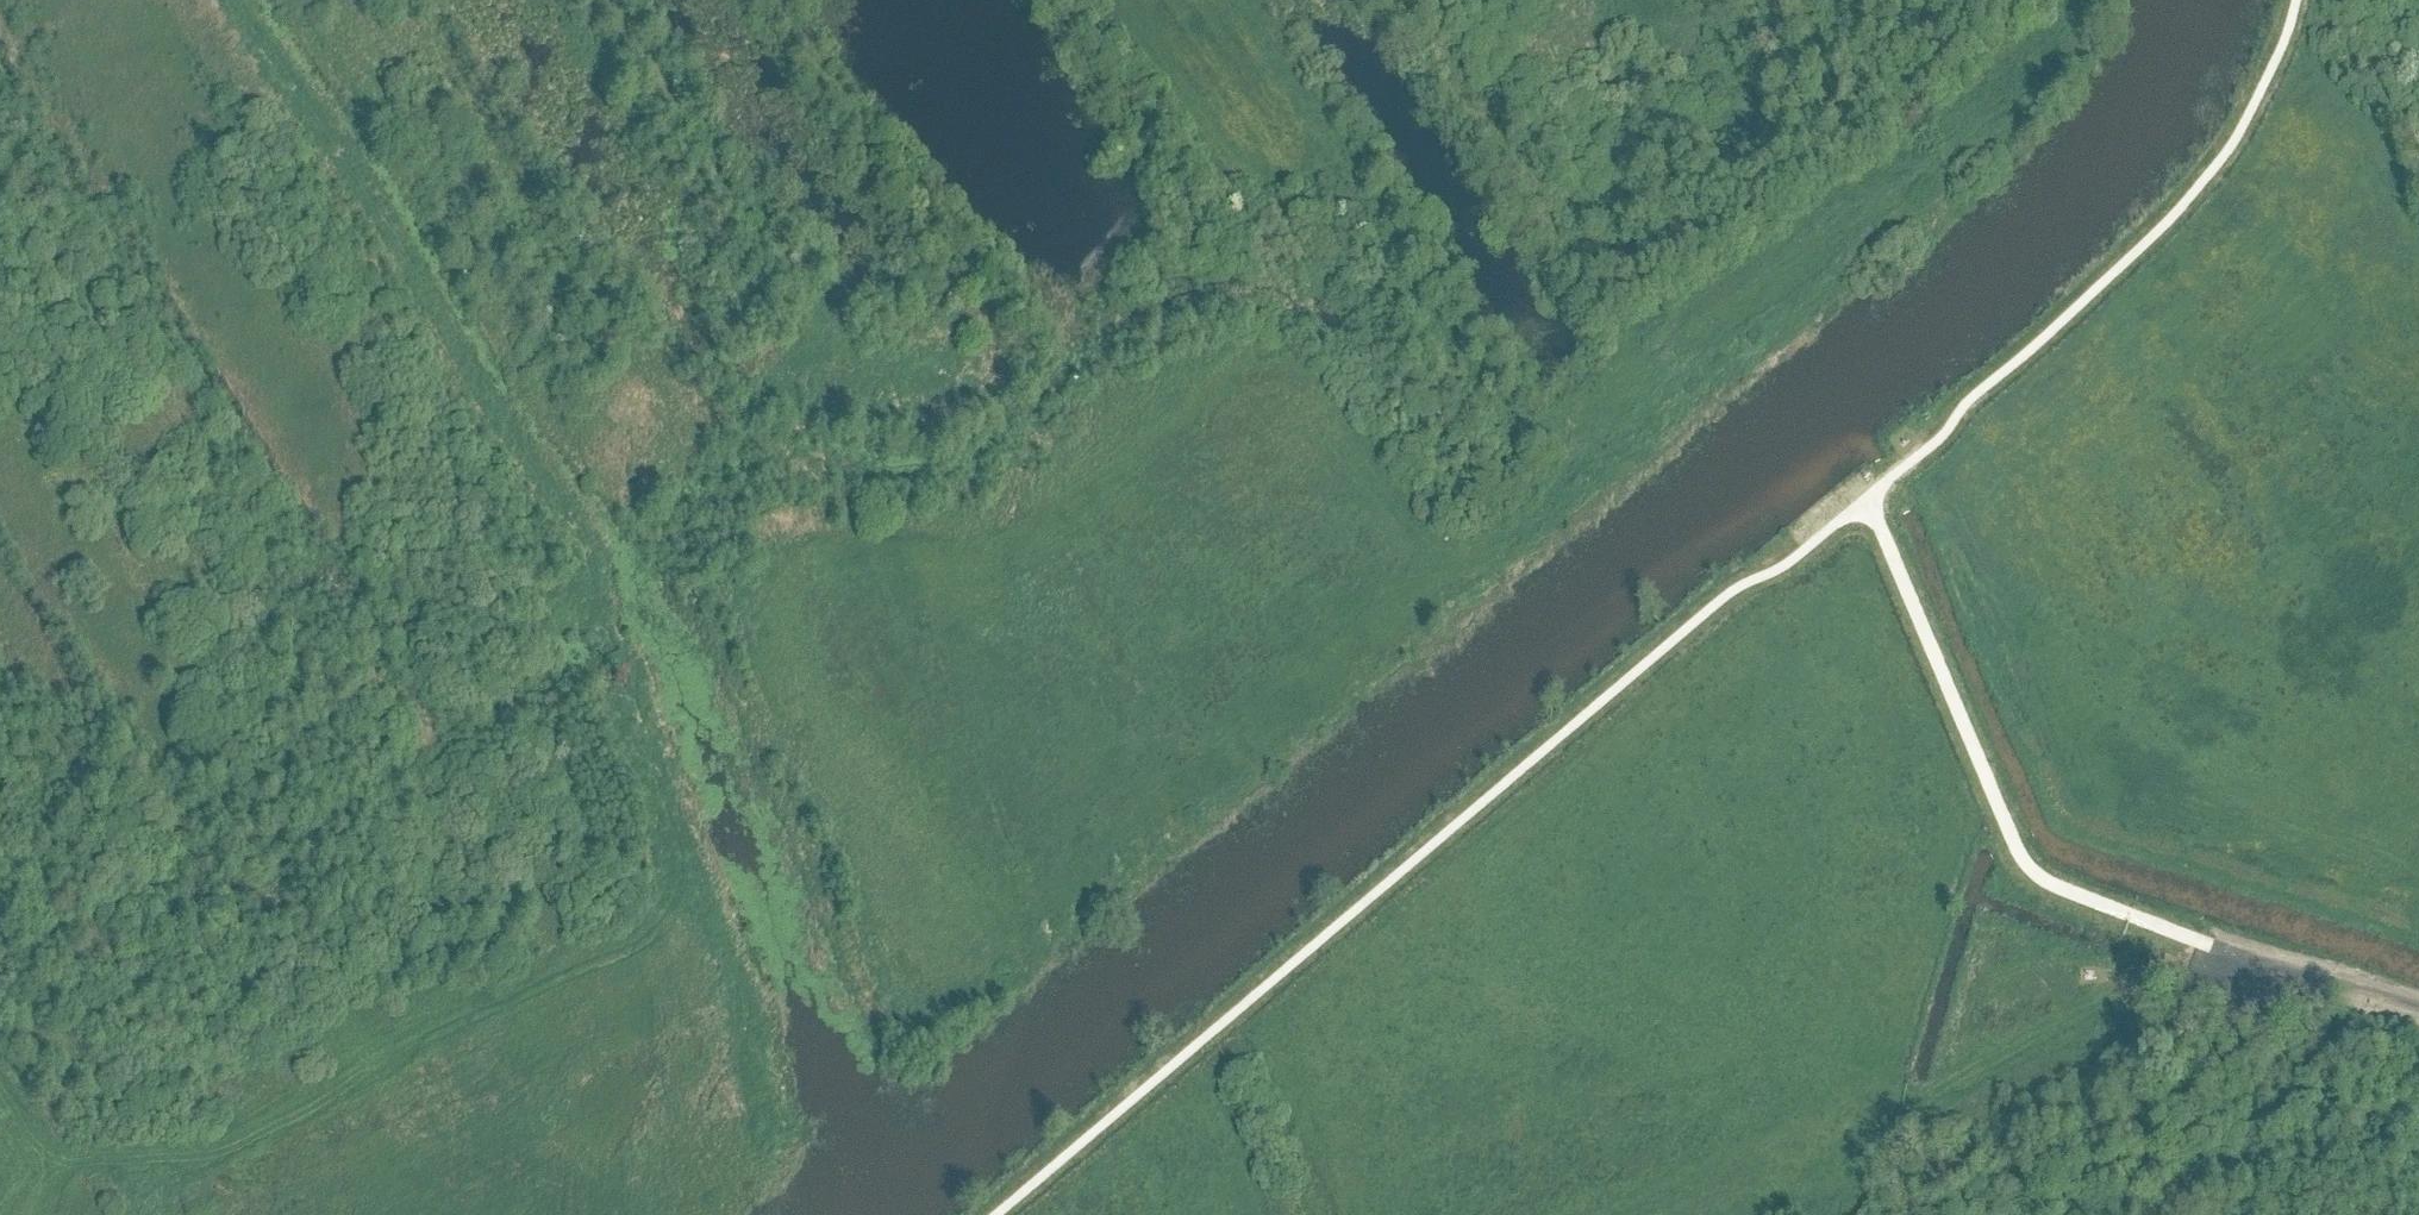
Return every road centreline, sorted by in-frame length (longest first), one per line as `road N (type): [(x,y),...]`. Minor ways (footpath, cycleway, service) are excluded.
road 1 (unclassified): [(2418,1010),(2212,948)]

